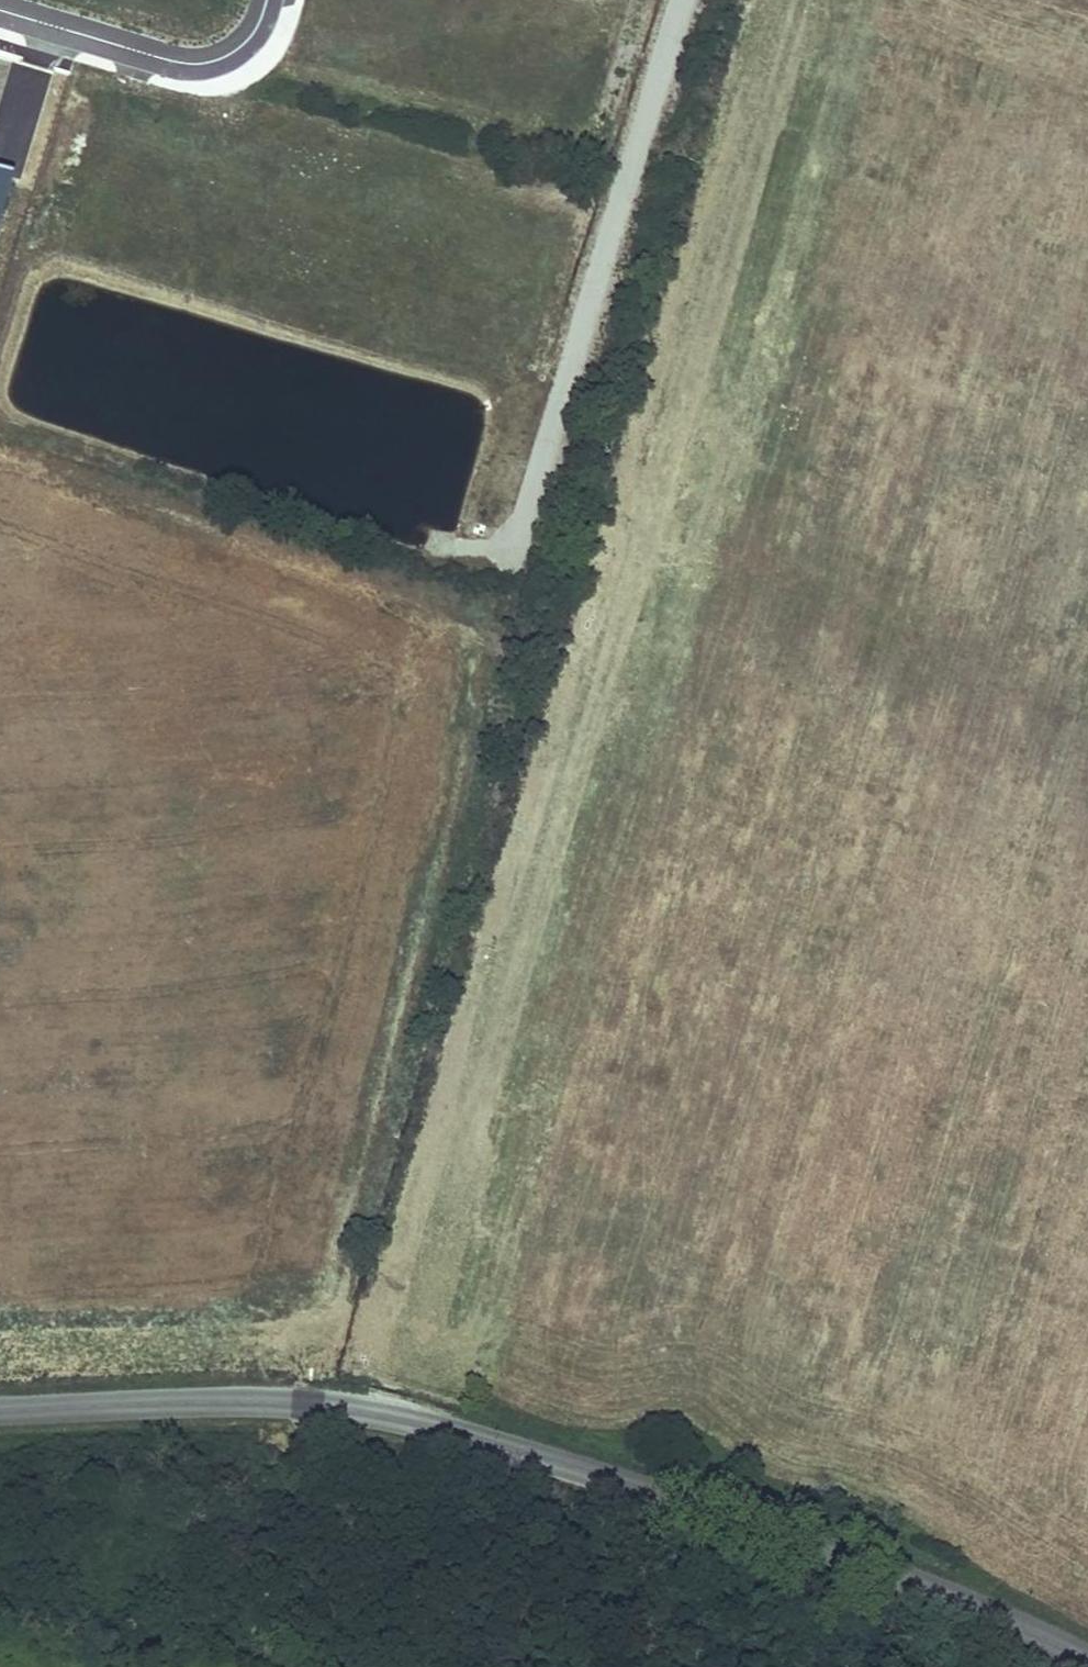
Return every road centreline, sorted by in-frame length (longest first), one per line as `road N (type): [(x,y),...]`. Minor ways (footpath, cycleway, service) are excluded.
road 1 (tertiary): [(1087,1657),(876,1566),(362,1409),(189,1399),(0,1410)]
road 2 (unclassified): [(5,0),(195,59),(244,45),(272,0)]

